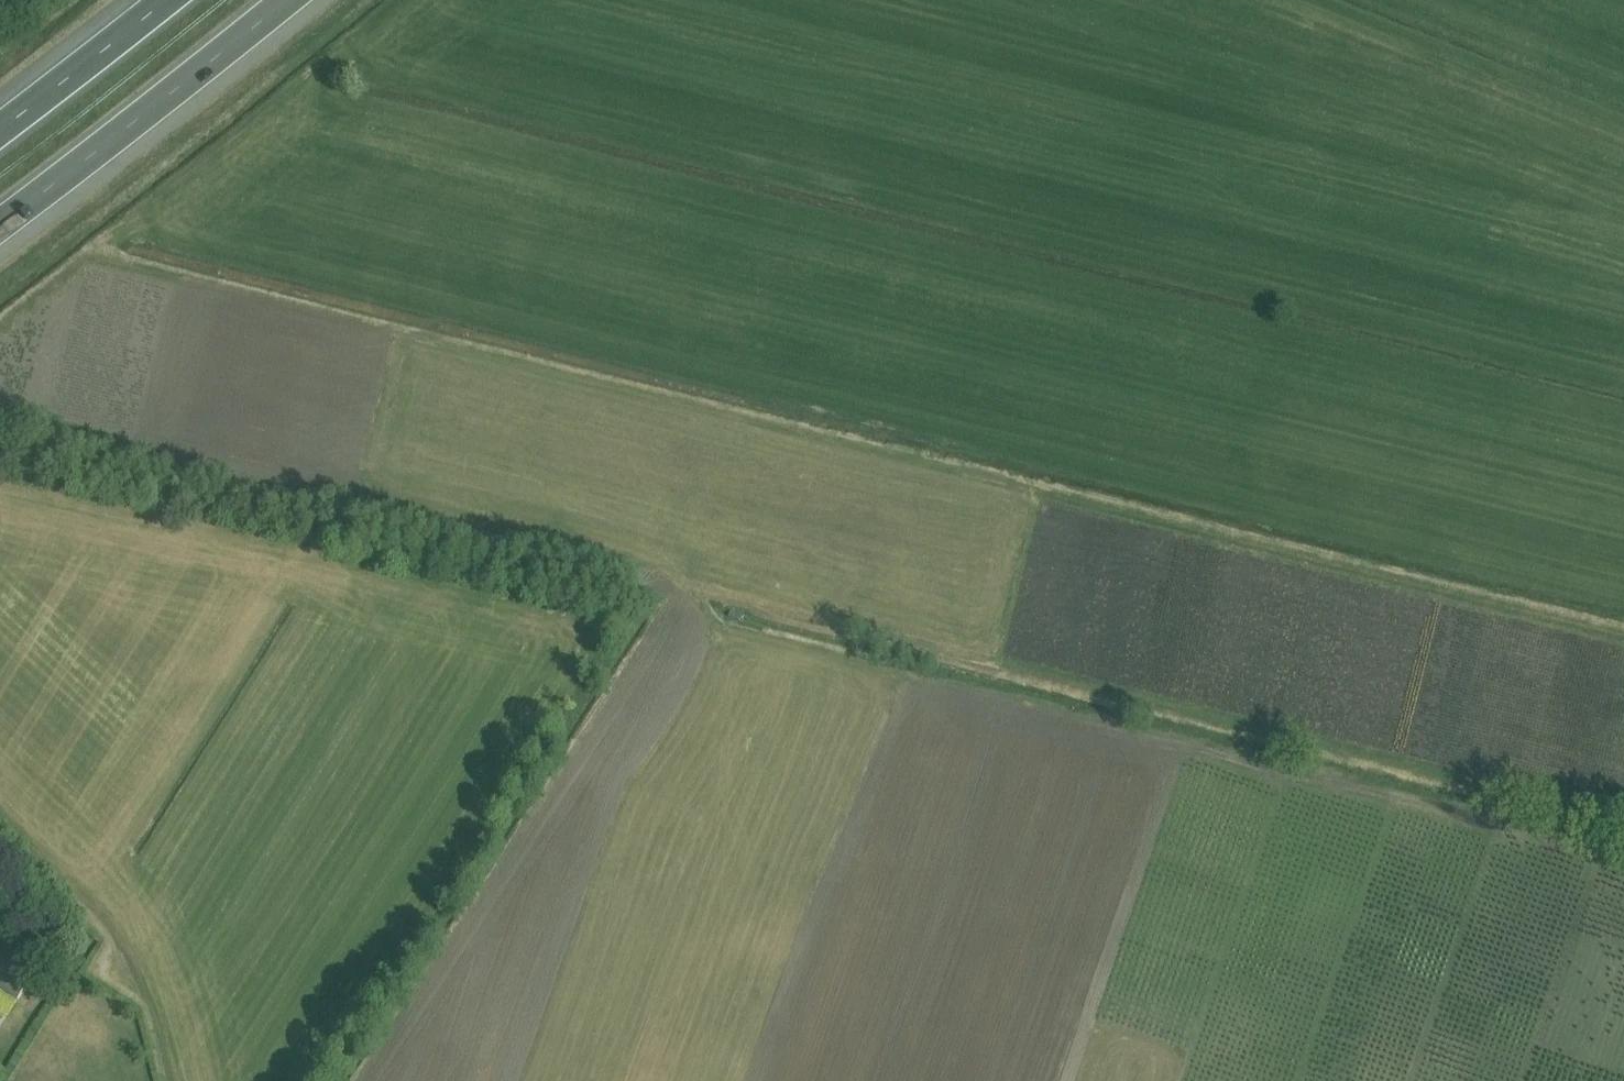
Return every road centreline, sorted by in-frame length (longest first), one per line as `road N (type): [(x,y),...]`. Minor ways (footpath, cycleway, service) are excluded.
road 1 (motorway): [(0,225),(287,0)]
road 2 (motorway): [(166,0),(0,129)]

